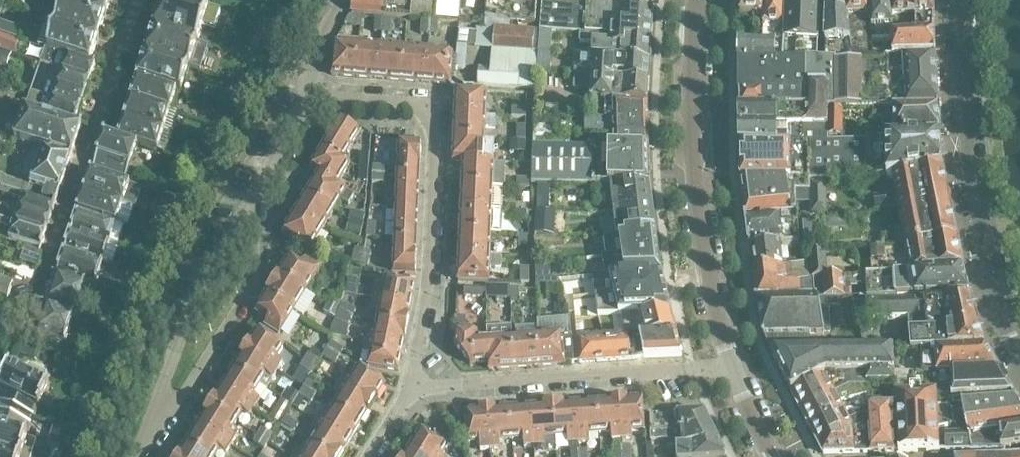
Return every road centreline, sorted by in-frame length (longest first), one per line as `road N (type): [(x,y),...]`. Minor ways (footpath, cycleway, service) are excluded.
road 1 (residential): [(415,386),(429,274),(434,110),(306,91)]
road 2 (residential): [(1019,363),(998,308),(970,172),(961,0)]
road 3 (residential): [(700,0),(699,183),(727,365)]
road 4 (residential): [(415,386),(727,365)]
road 5 (residential): [(46,276),(142,0)]
road 6 (residential): [(259,182),(258,263),(243,314),(211,357),(159,392)]
road 7 (residential): [(259,182),(227,224),(171,342),(159,392)]

